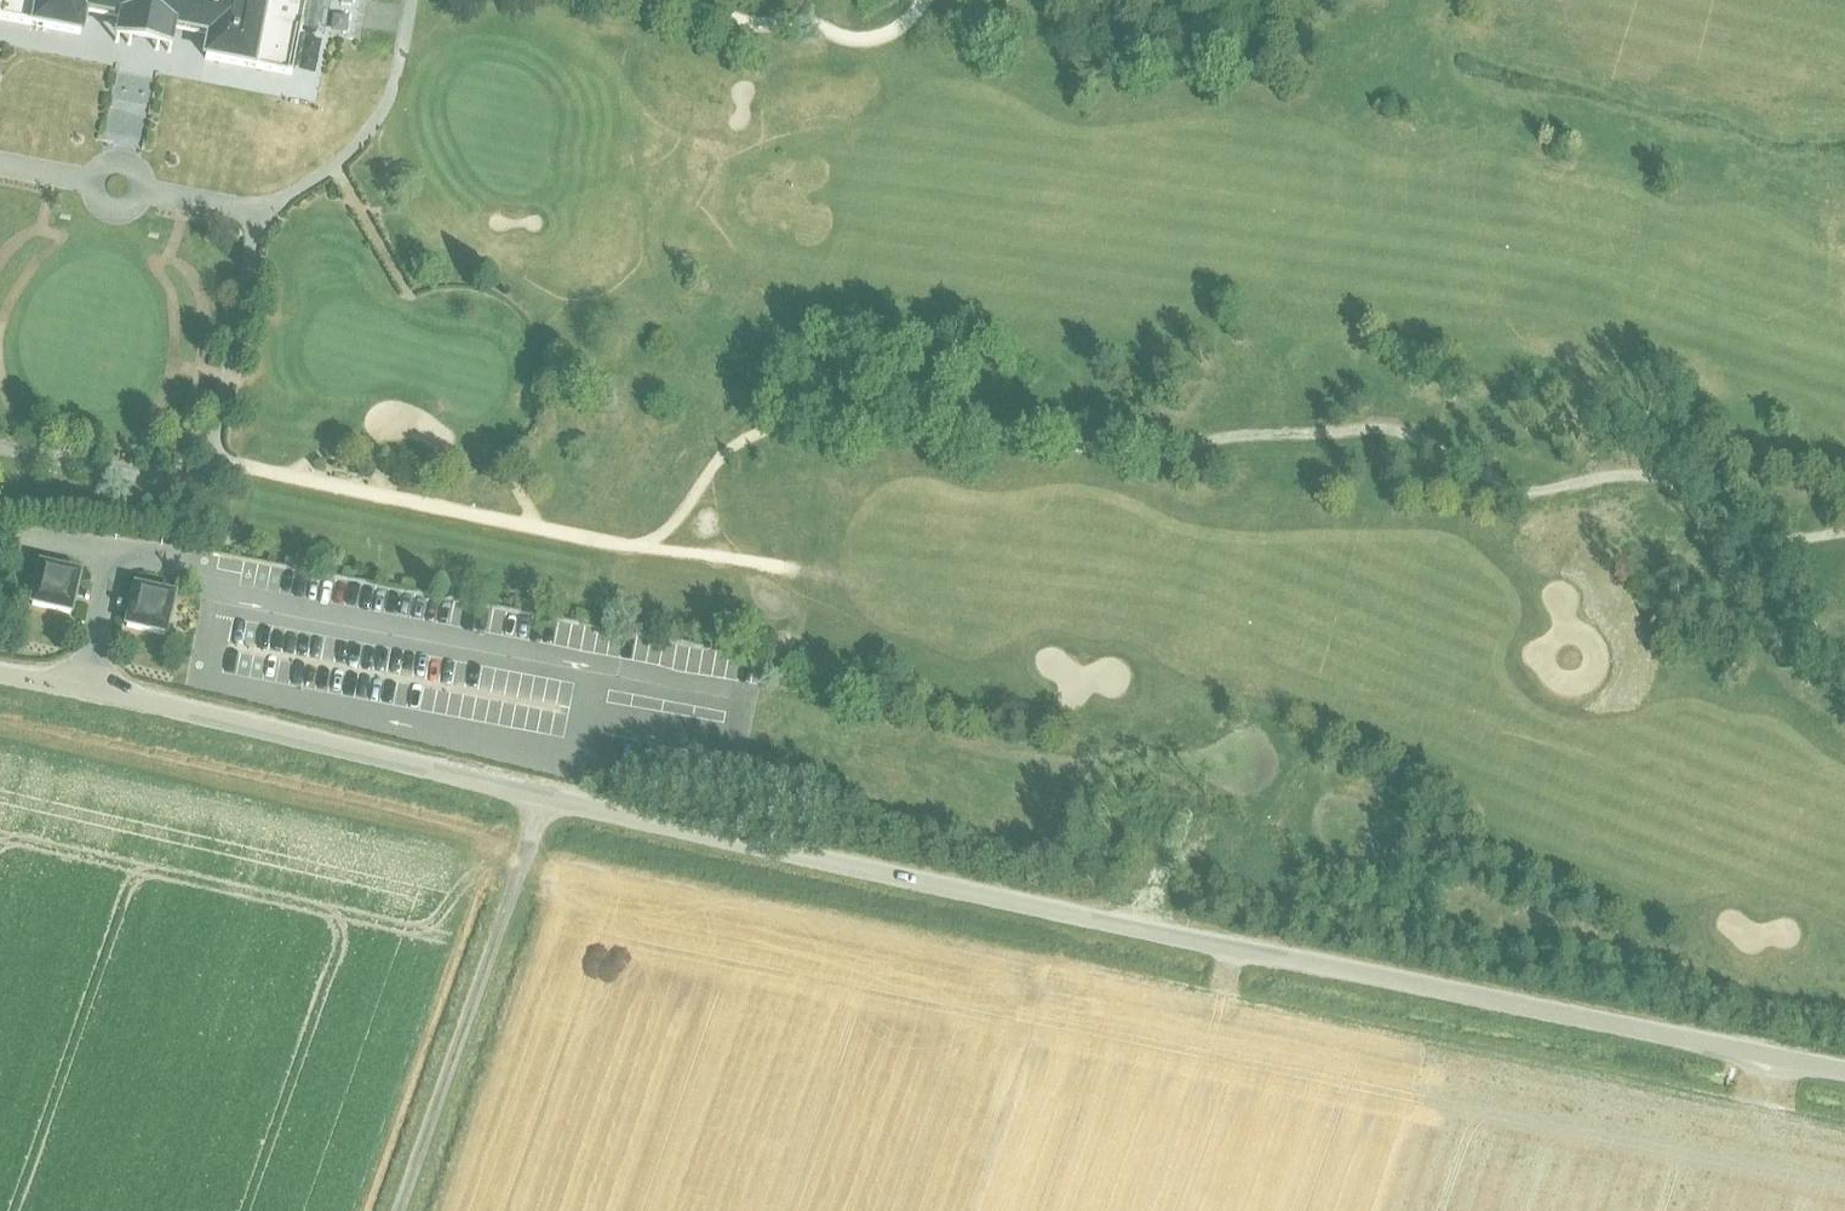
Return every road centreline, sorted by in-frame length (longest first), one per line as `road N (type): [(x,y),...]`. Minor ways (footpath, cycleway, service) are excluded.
road 1 (unclassified): [(1844,1072),(540,799)]
road 2 (unclassified): [(540,799),(0,673)]
road 3 (unclassified): [(396,1210),(540,799)]

